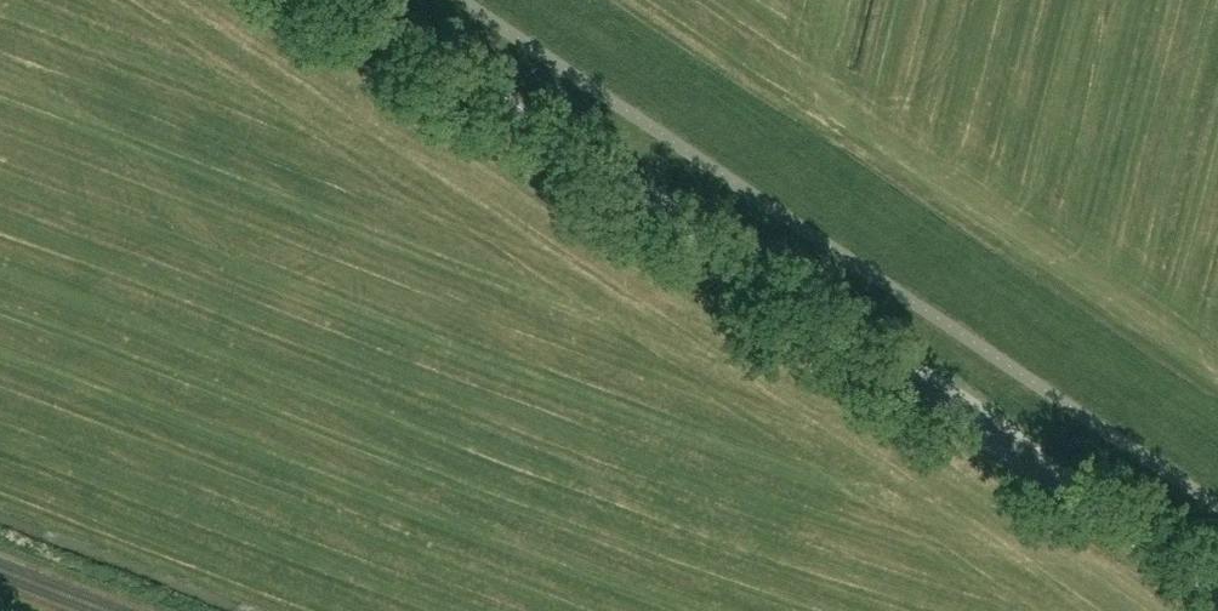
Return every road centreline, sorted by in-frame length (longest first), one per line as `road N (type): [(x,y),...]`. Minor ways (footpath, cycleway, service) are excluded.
road 1 (tertiary): [(1217,583),(341,0)]

